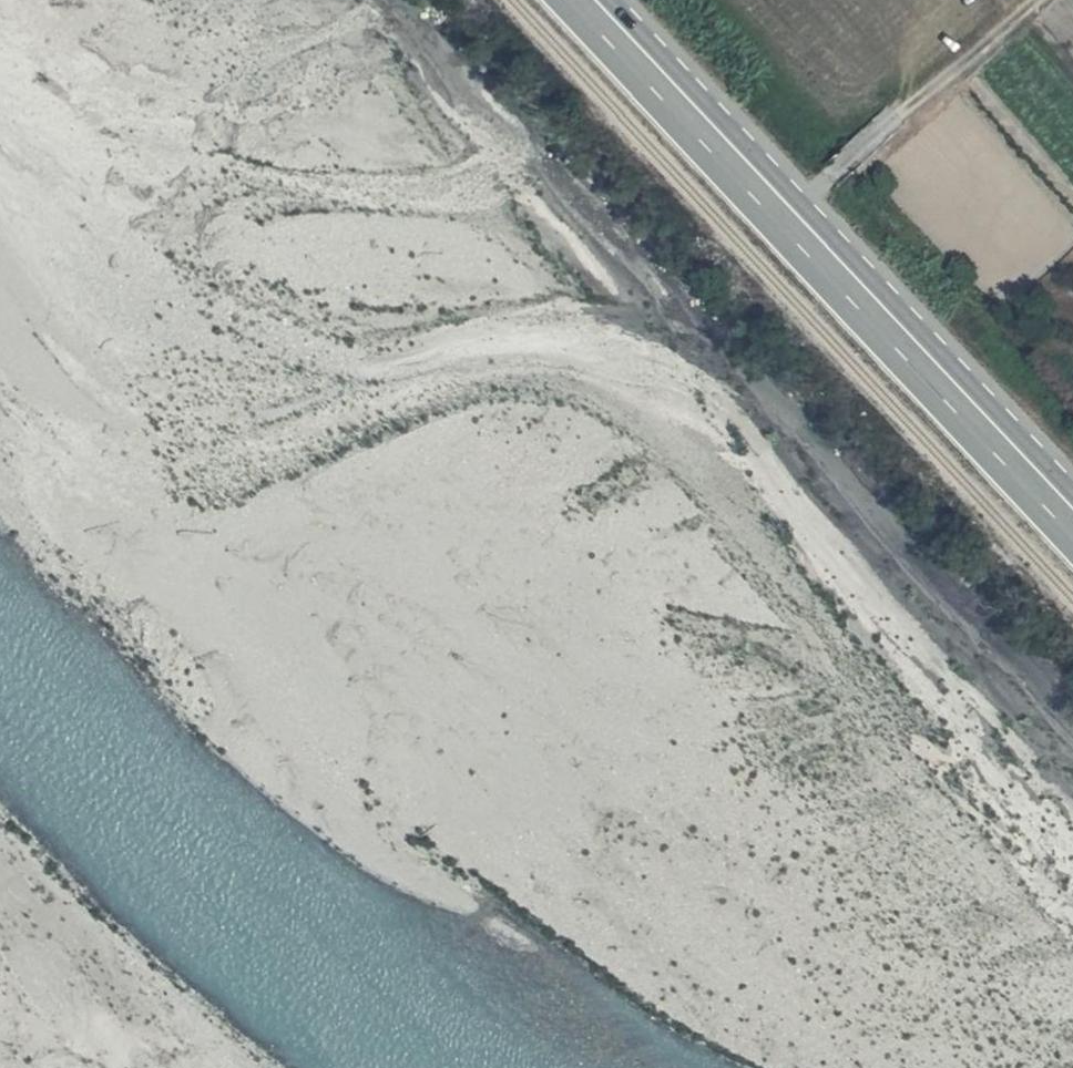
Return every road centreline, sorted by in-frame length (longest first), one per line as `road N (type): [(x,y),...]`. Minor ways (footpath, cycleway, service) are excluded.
road 1 (primary): [(585,0),(1072,521)]

